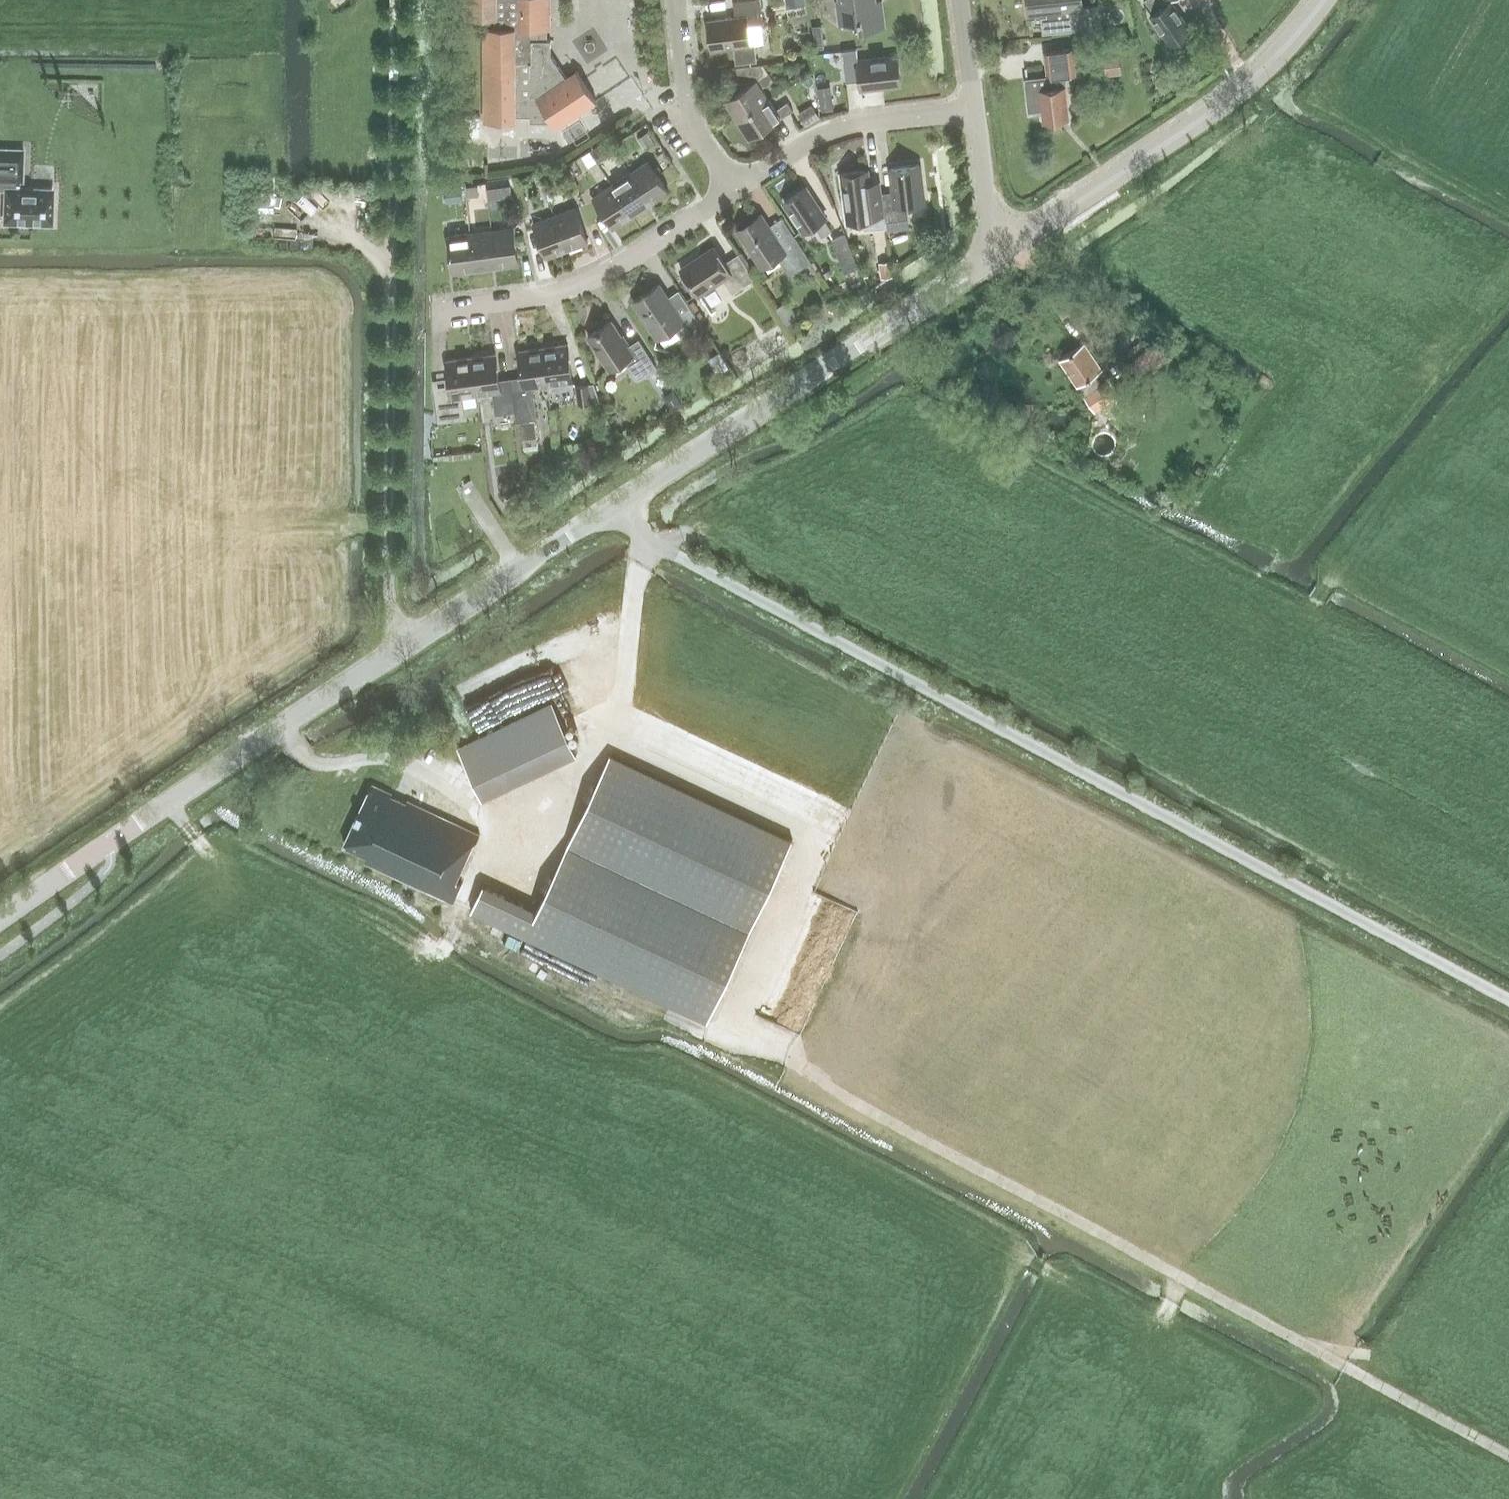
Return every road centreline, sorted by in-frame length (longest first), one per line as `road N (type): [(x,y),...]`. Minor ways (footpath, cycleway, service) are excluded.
road 1 (track): [(1508,1457),(867,1110),(727,1025),(815,837),(599,741),(545,855)]
road 2 (secondary): [(0,917),(999,253)]
road 3 (secondary): [(999,253),(1241,87),(1320,0)]
road 4 (residential): [(439,311),(525,300),(587,281),(734,189)]
road 5 (residential): [(734,189),(809,142),(848,129),(975,110)]
road 6 (residential): [(734,189),(690,117),(678,0)]
road 7 (residential): [(999,253),(975,110)]

